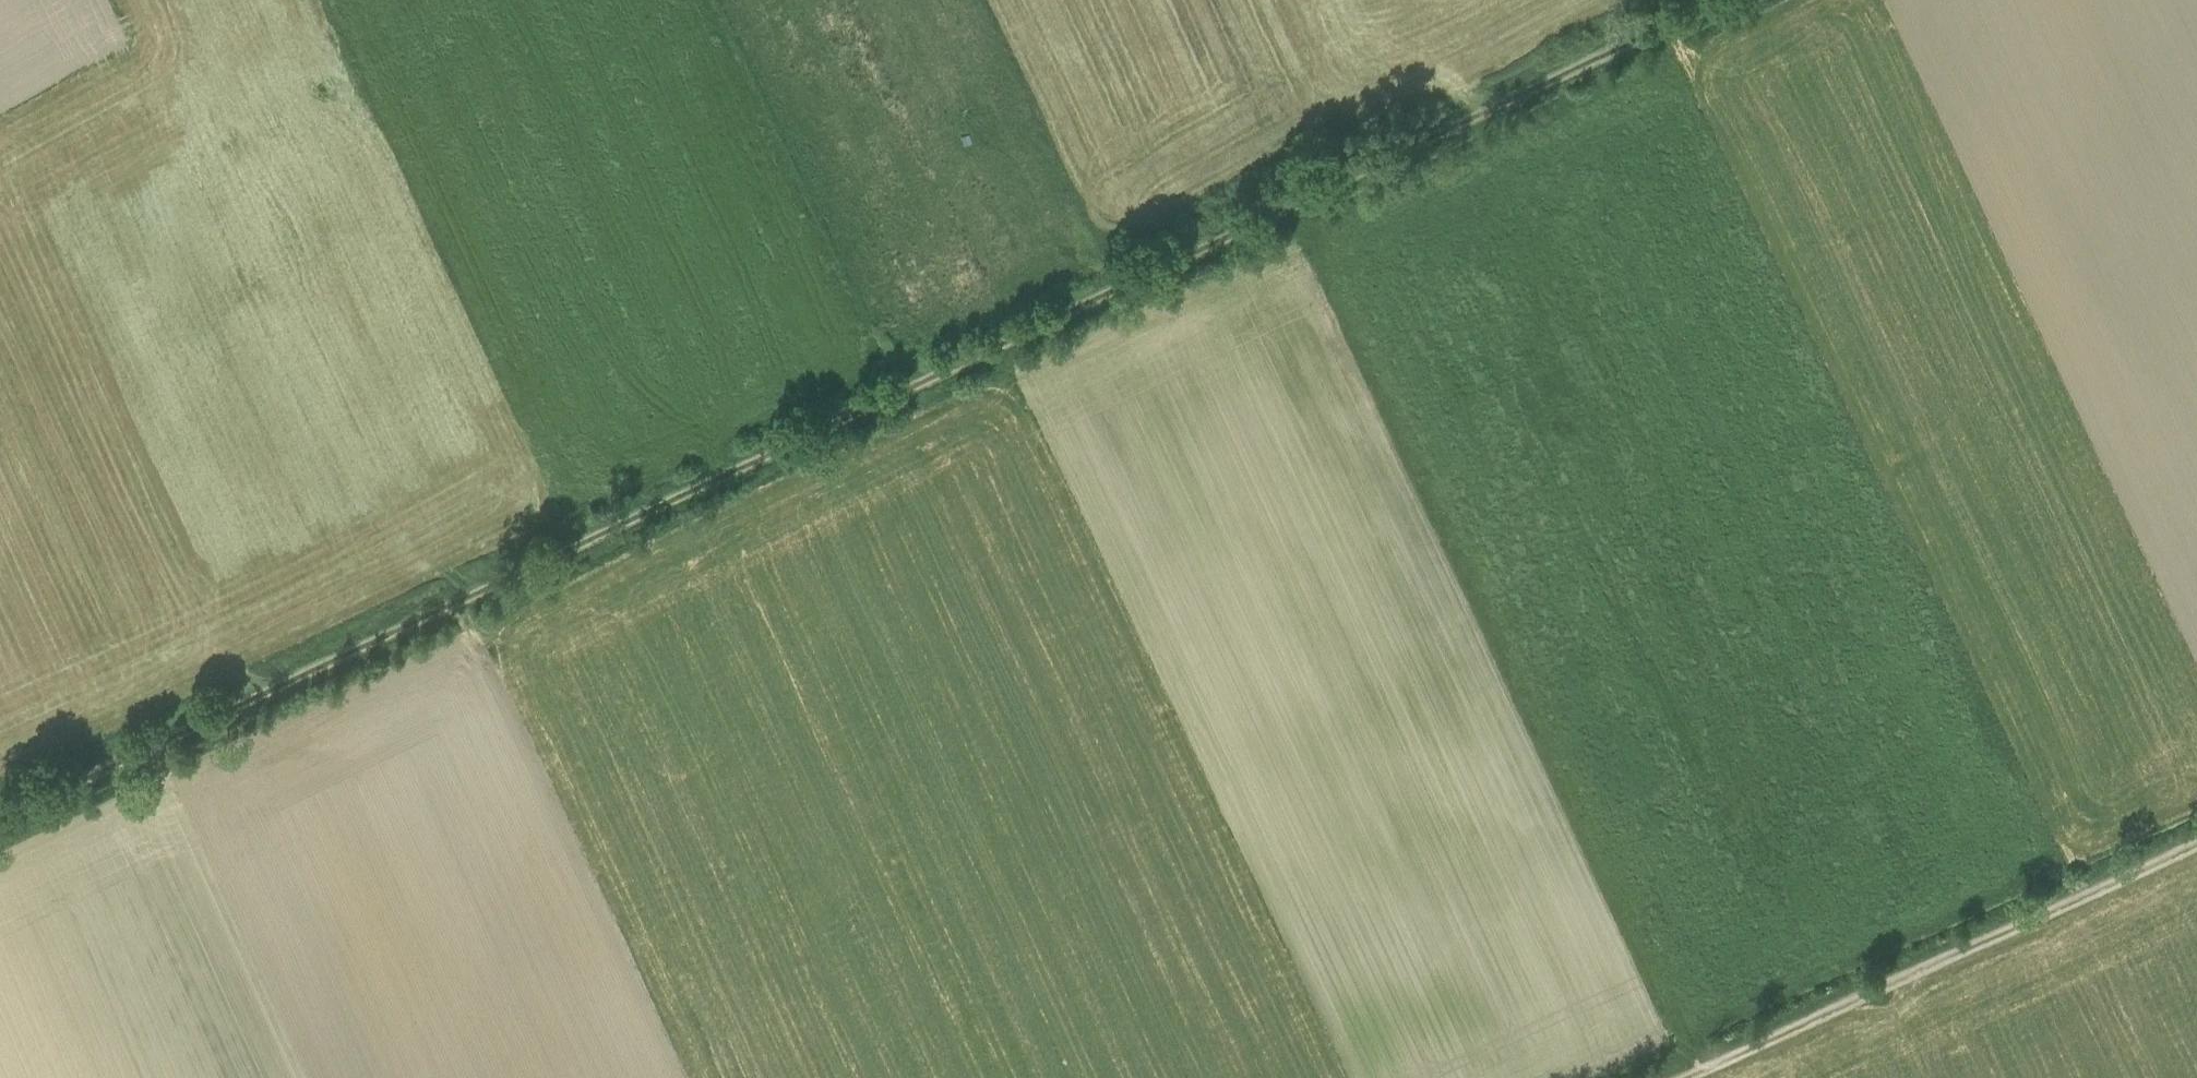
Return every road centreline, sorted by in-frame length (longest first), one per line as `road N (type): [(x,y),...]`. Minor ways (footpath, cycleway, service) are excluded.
road 1 (track): [(0,812),(1703,0)]
road 2 (track): [(2196,846),(1689,1077)]

